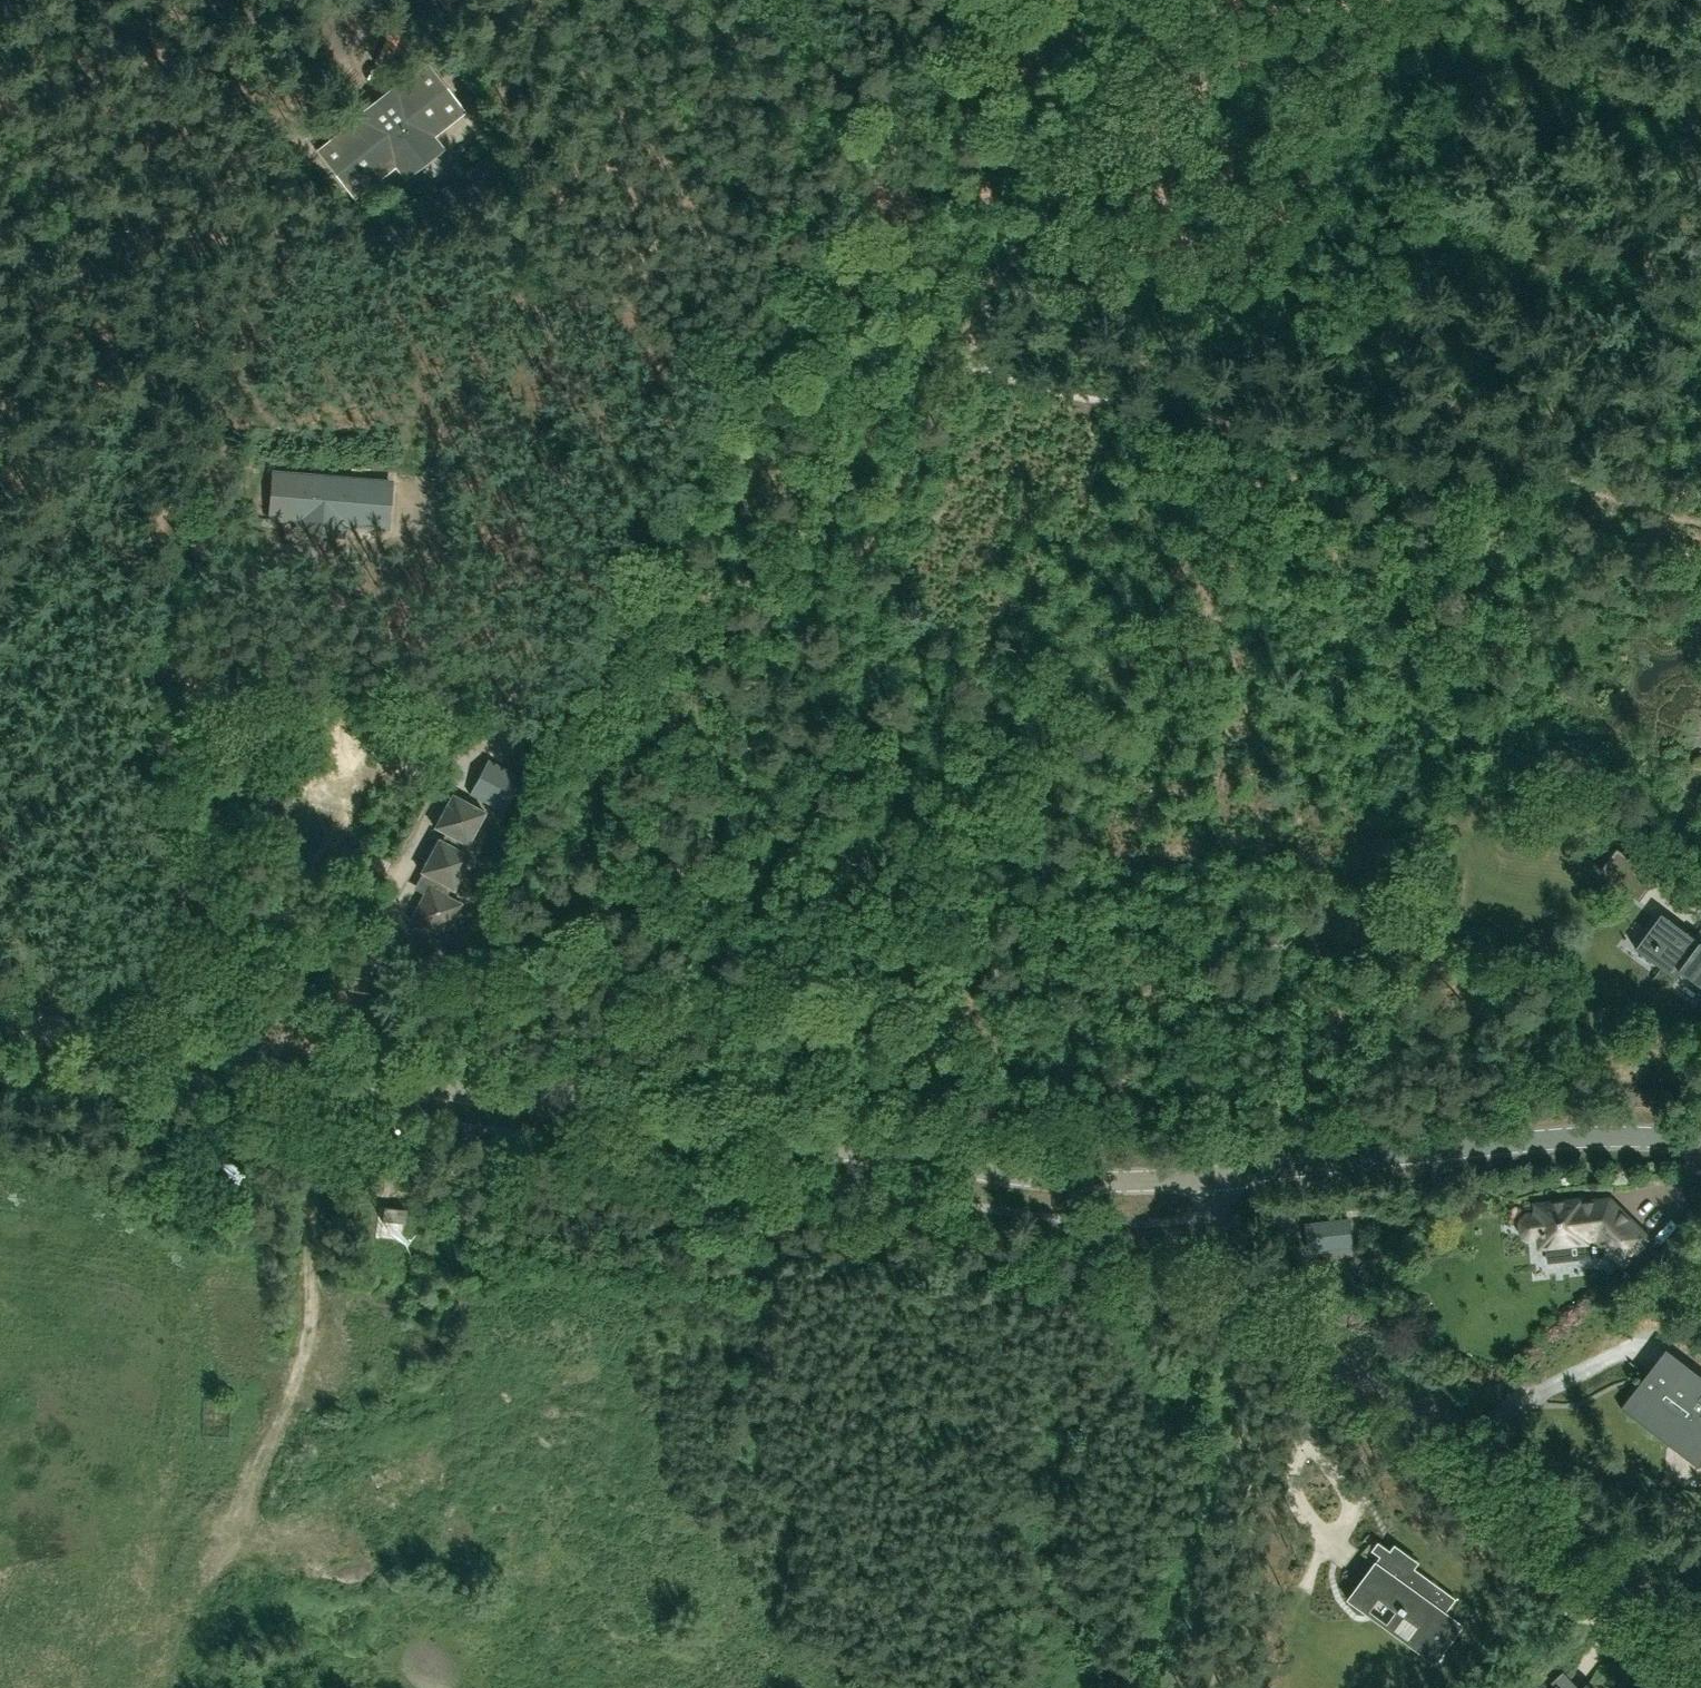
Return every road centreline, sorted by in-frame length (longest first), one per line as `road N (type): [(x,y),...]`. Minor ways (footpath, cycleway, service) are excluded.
road 1 (tertiary): [(1212,1175),(1026,1175),(0,1018)]
road 2 (track): [(349,1074),(380,916),(480,736),(486,609),(475,339),(537,208),(608,105)]
road 3 (residential): [(1700,1633),(1236,1273),(1219,1243),(1212,1175)]
road 4 (track): [(225,1055),(228,1035),(169,924),(147,788),(150,640),(206,592)]
road 5 (tertiary): [(1700,1141),(1606,1137),(1474,1146),(1212,1175)]
road 6 (track): [(1171,1687),(1239,1410),(1246,1346),(1224,1259)]

